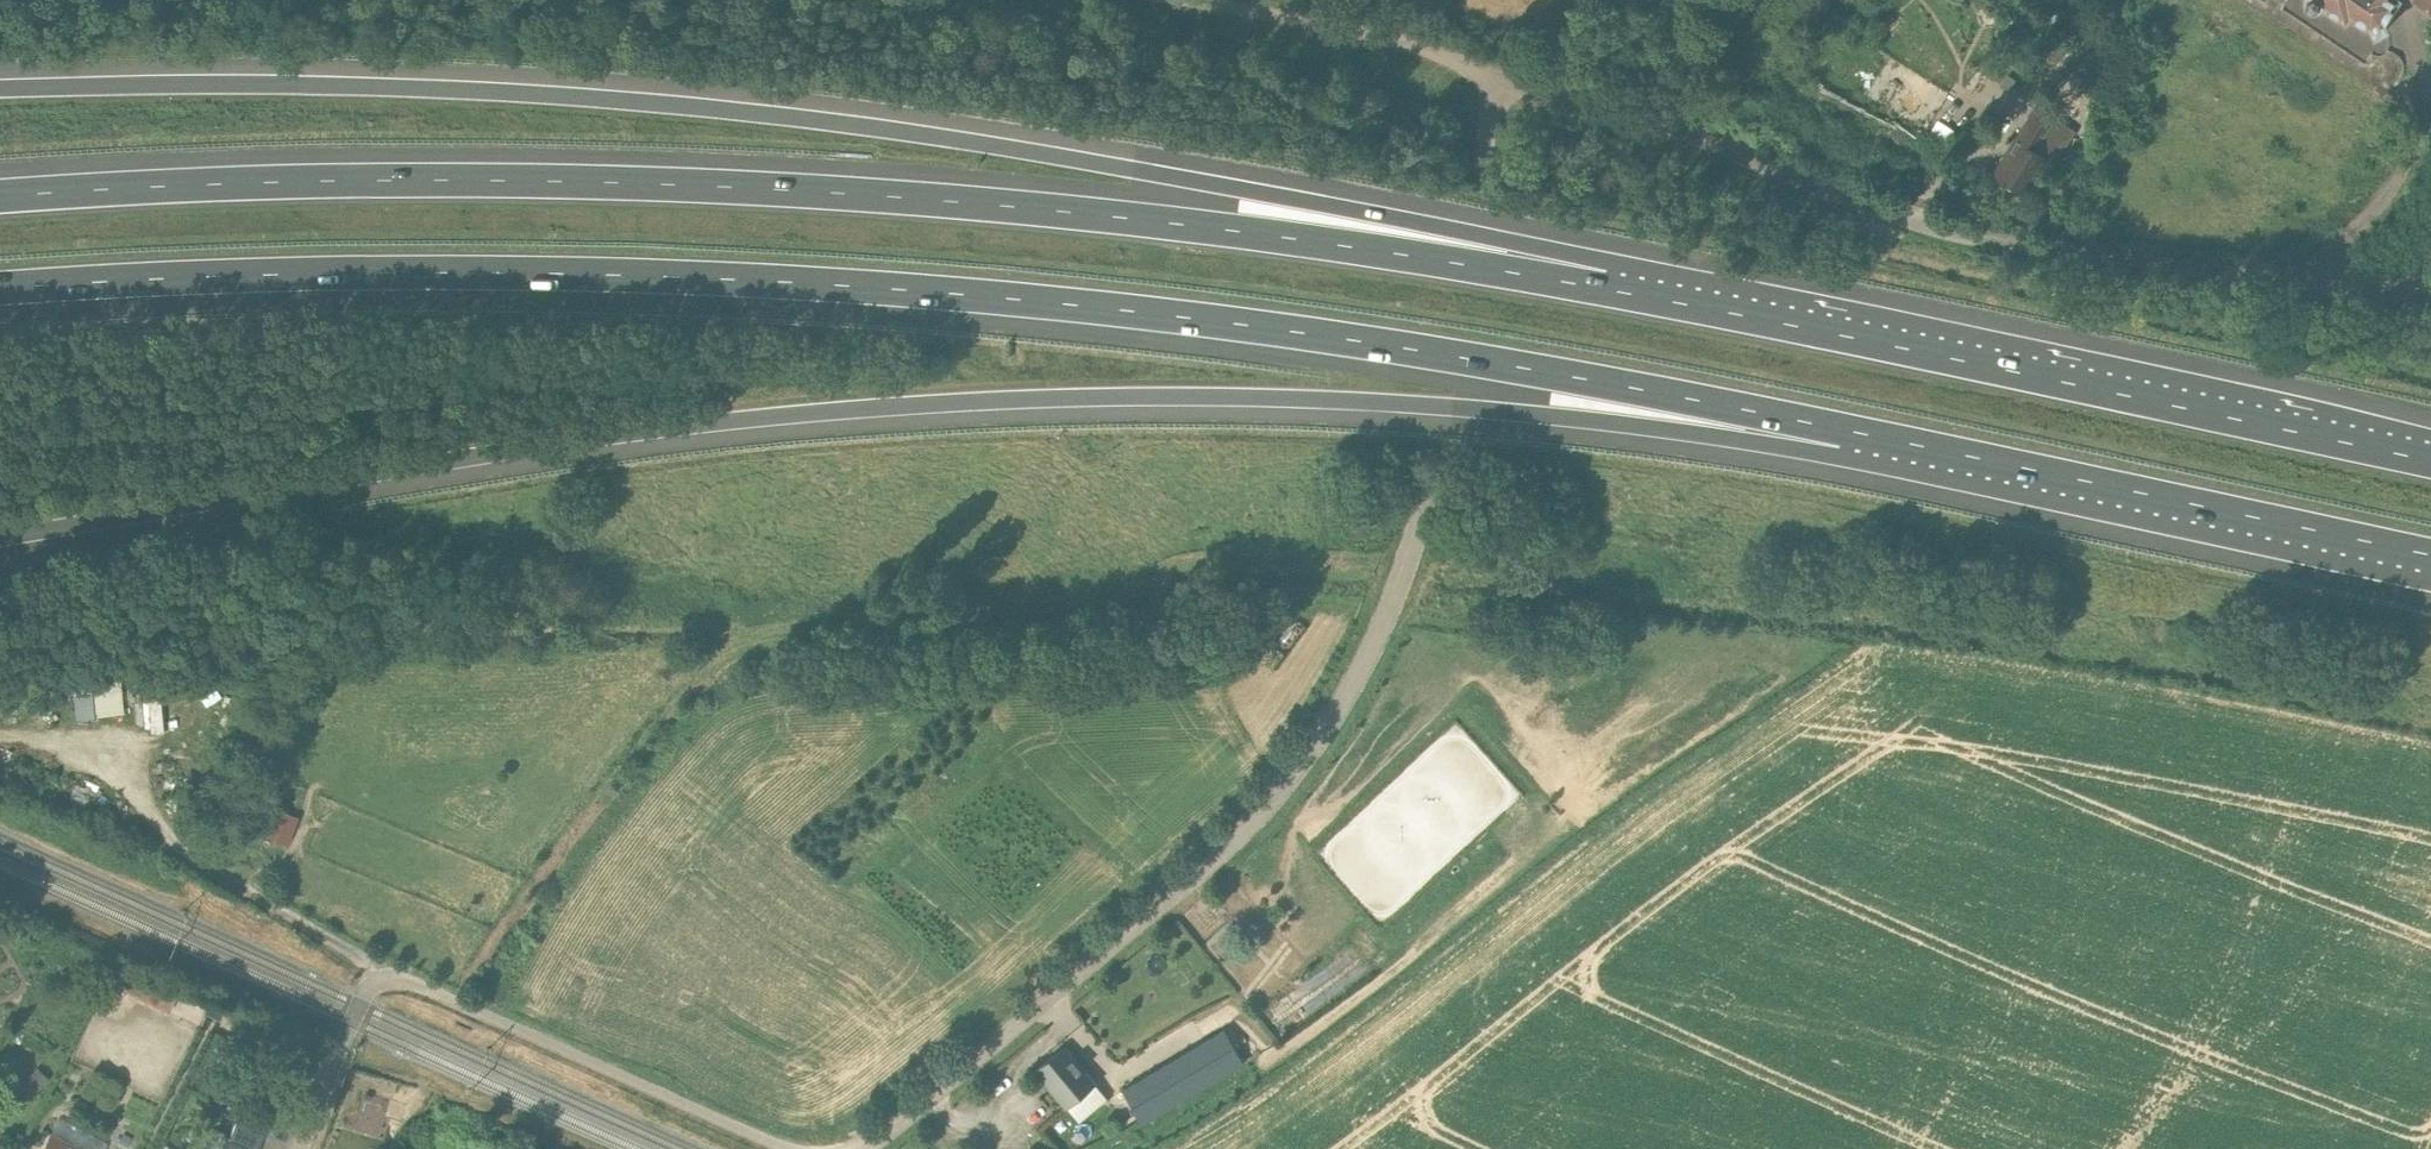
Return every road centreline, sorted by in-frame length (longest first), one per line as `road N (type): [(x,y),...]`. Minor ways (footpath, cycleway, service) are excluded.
road 1 (motorway): [(0,293),(404,276),(872,290),(1290,332),(1848,430)]
road 2 (motorway): [(0,541),(625,436),(929,407),(1247,401),(1848,430)]
road 3 (motorway): [(1605,290),(1244,189),(782,115),(352,86),(0,91)]
road 4 (motorway): [(1605,290),(1173,224),(942,197),(673,180),(426,176),(0,194)]
road 5 (unclassified): [(856,1148),(888,1133),(1240,836),(1296,771),(1361,672),(1403,574),(1432,467),(1492,69)]
road 6 (unclassified): [(2395,291),(2044,243),(1882,207),(1492,69)]
road 7 (motorway): [(2430,462),(1605,290)]
road 8 (unclassified): [(299,1148),(363,996),(392,979),(787,1148)]
road 9 (motorway): [(1848,430),(2430,555)]
road 10 (unclassified): [(1492,69),(1399,37),(1184,0)]

